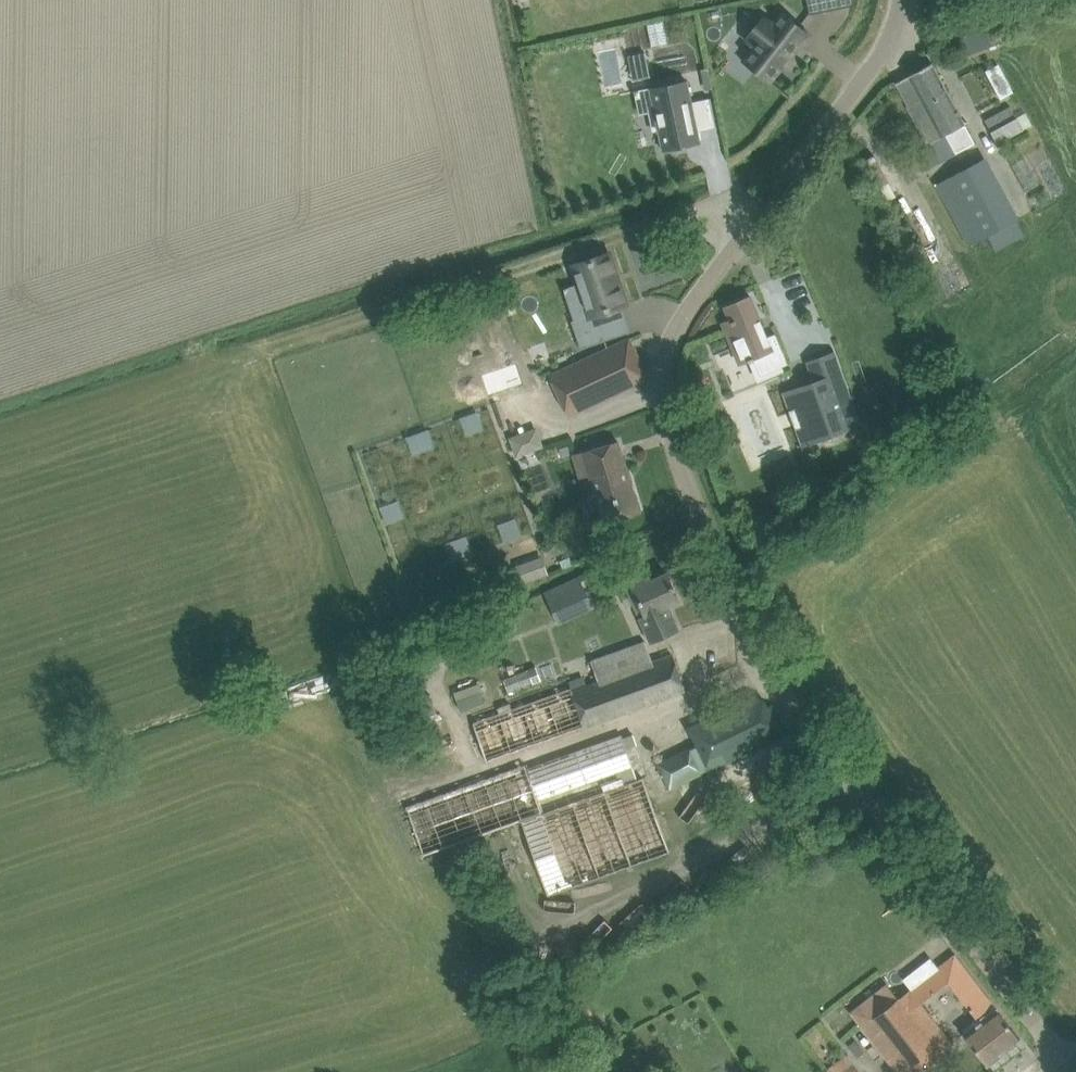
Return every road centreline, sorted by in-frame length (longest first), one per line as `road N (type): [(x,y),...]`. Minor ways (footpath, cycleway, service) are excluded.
road 1 (unclassified): [(1071,1067),(778,689),(715,555),(664,392),(679,322),(880,58),(902,0)]

